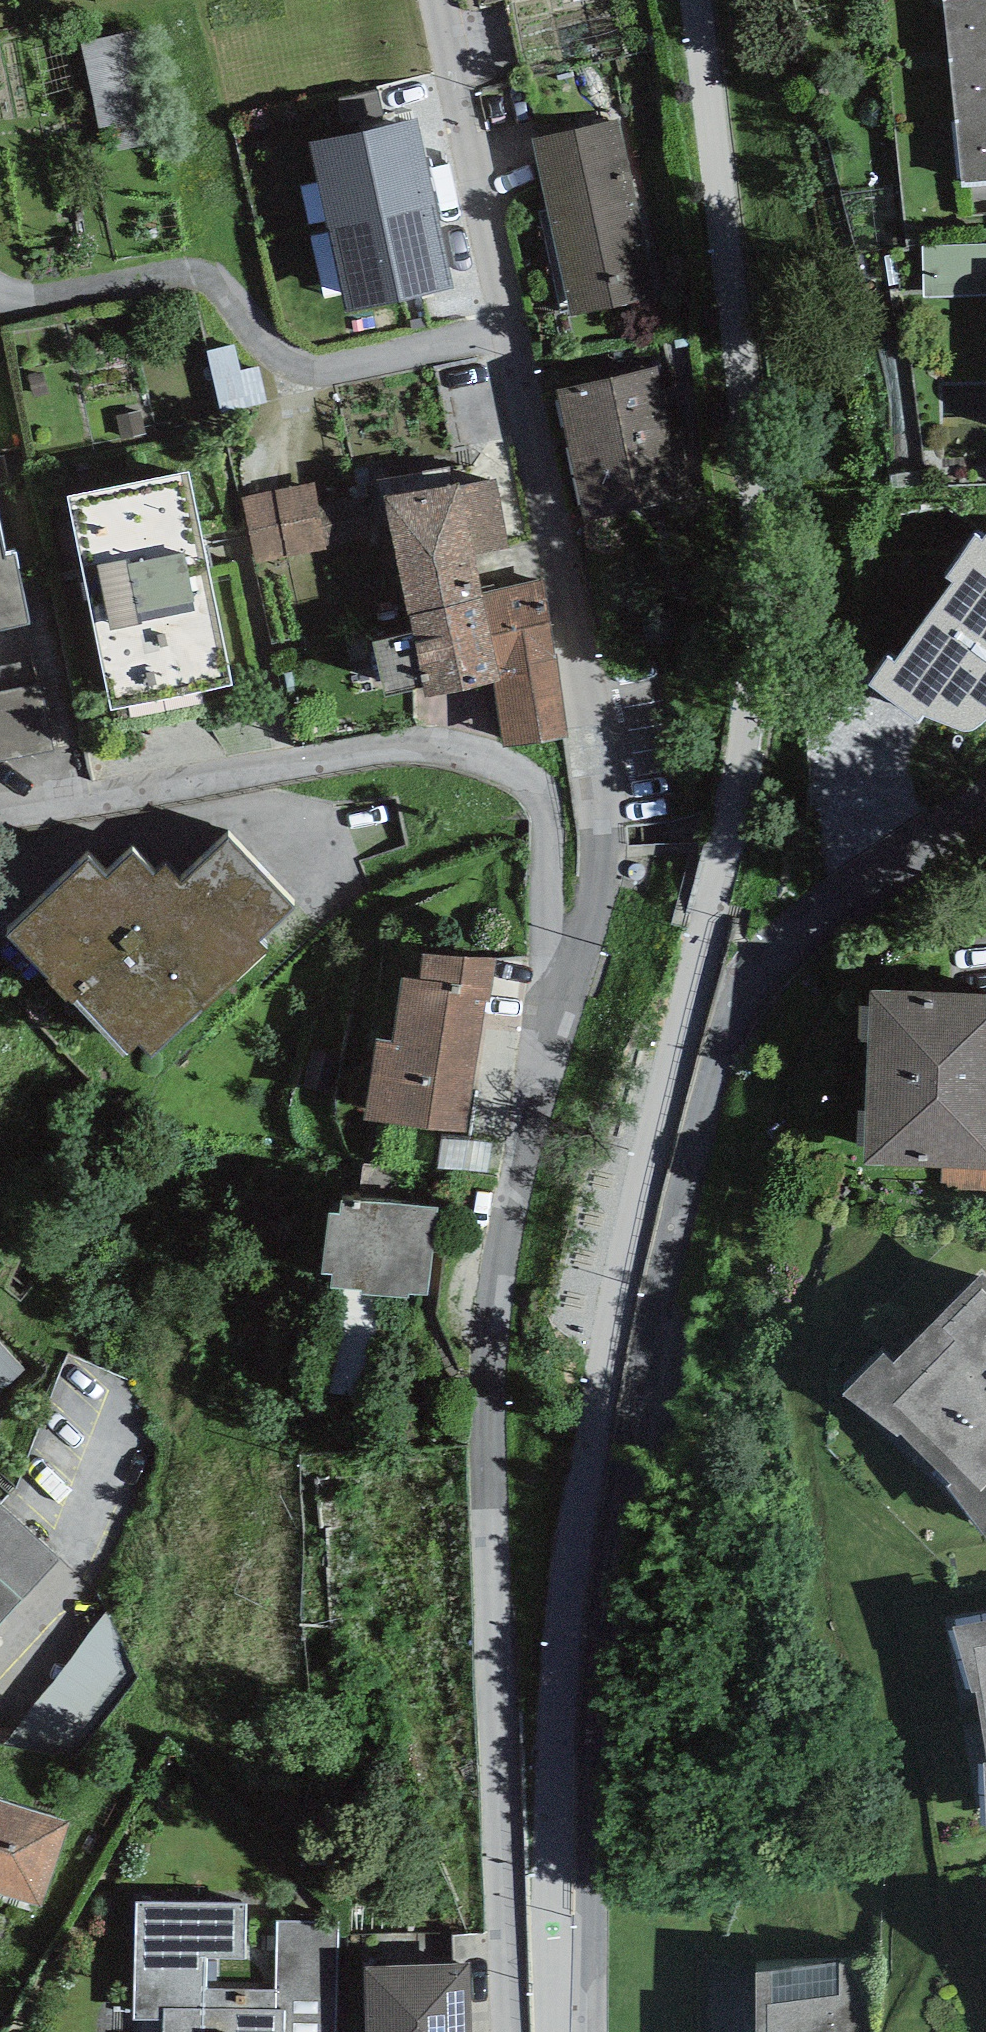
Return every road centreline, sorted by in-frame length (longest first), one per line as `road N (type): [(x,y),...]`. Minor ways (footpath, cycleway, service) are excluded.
road 1 (residential): [(985,805),(837,901),(781,961),(741,1026),(719,1092),(649,1384),(602,1682),(597,2031)]
road 2 (residential): [(568,1016),(526,1235),(516,1421),(521,2031)]
road 3 (residential): [(568,1016),(552,841),(538,799),(481,757),(440,753),(0,816)]
road 4 (residential): [(512,341),(624,836),(619,915),(568,1016)]
road 5 (residential): [(512,341),(293,380),(202,280),(123,278),(56,291),(0,285)]
road 6 (residential): [(444,0),(512,341)]

